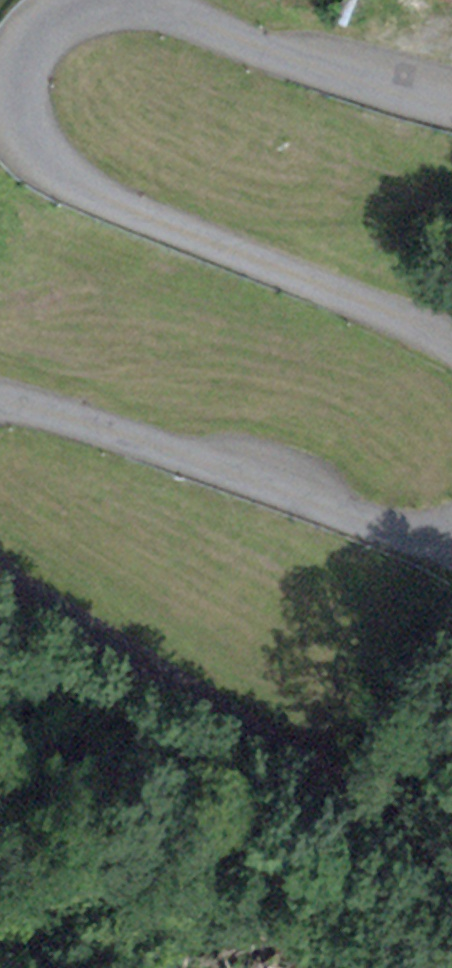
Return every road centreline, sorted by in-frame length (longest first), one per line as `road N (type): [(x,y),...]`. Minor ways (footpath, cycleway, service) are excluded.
road 1 (unclassified): [(451,108),(333,76),(146,7),(78,14),(36,42),(14,93),(24,147),(78,190),(451,347)]
road 2 (track): [(0,556),(67,616),(451,864)]
road 3 (unclassified): [(451,529),(436,532),(349,508),(0,401)]

